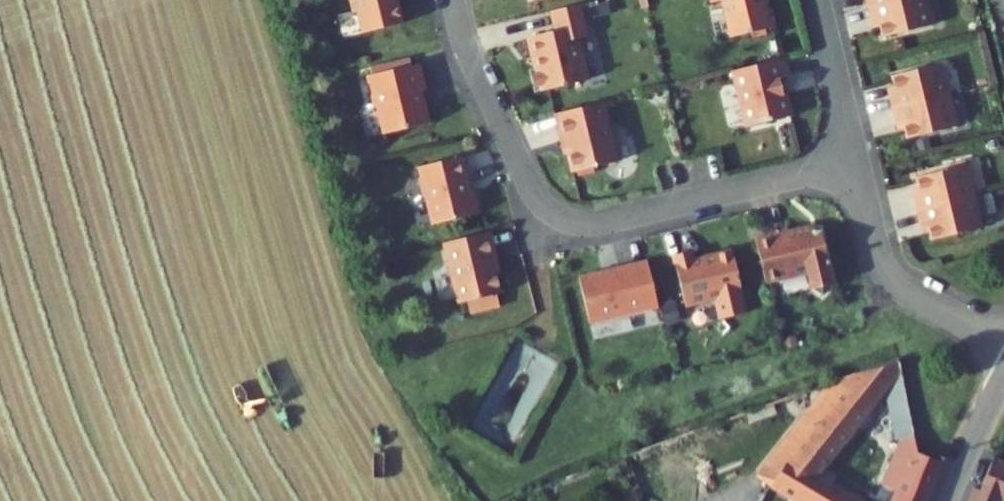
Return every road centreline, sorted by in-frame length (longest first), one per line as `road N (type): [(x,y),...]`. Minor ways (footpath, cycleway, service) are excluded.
road 1 (residential): [(855,161),(597,220),(567,219),(533,191),(465,47),(452,0)]
road 2 (residential): [(1003,339),(888,276),(855,161)]
road 3 (residential): [(855,161),(818,0)]
road 4 (residential): [(1003,380),(948,500)]

